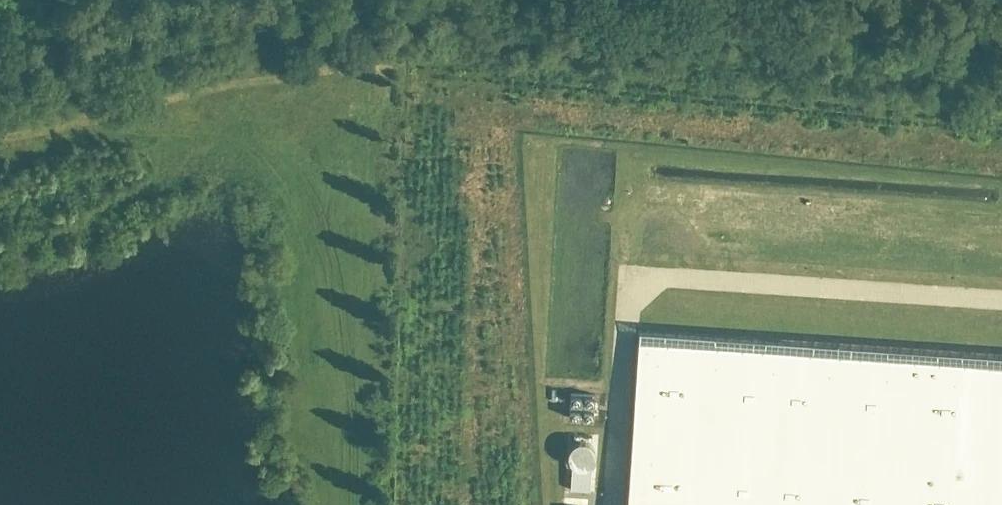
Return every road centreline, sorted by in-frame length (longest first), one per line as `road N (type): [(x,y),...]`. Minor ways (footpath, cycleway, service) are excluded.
road 1 (track): [(0,77),(348,0)]

